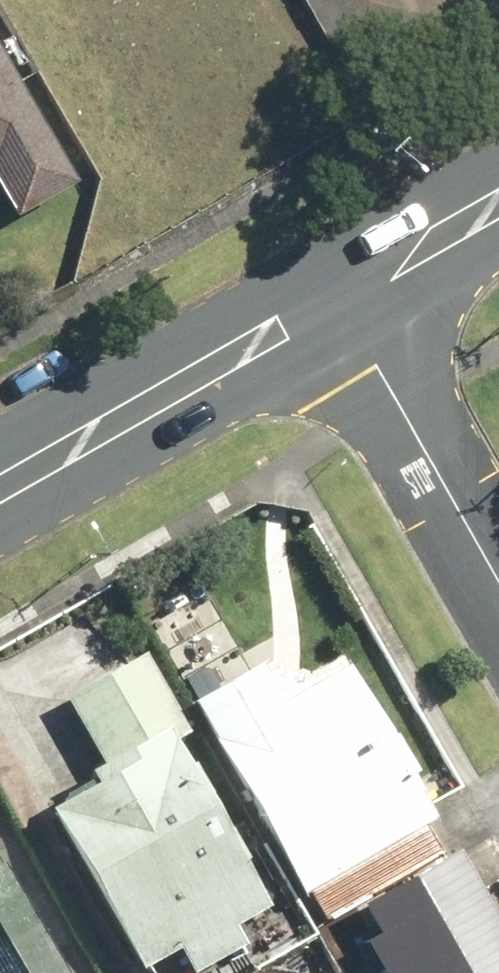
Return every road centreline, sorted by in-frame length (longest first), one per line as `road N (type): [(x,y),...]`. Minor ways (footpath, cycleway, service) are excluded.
road 1 (secondary): [(0,490),(337,294)]
road 2 (residential): [(337,294),(498,570)]
road 3 (secondary): [(337,294),(498,201)]

